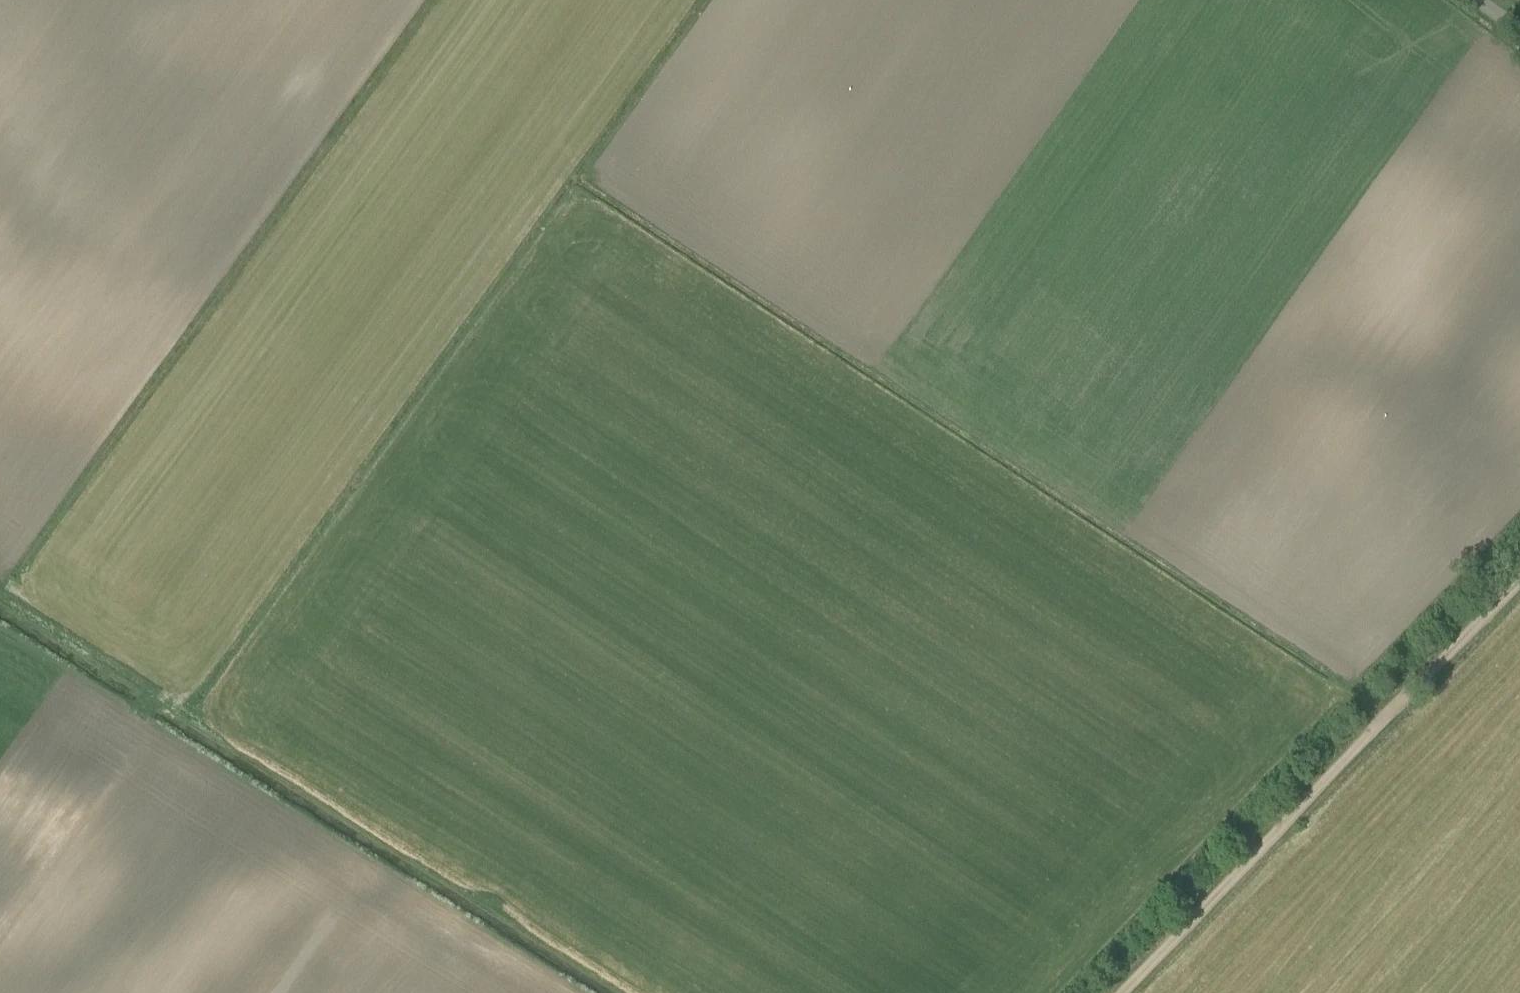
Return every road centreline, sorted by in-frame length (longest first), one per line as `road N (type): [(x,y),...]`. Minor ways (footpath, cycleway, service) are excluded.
road 1 (track): [(1125,992),(1519,581)]

